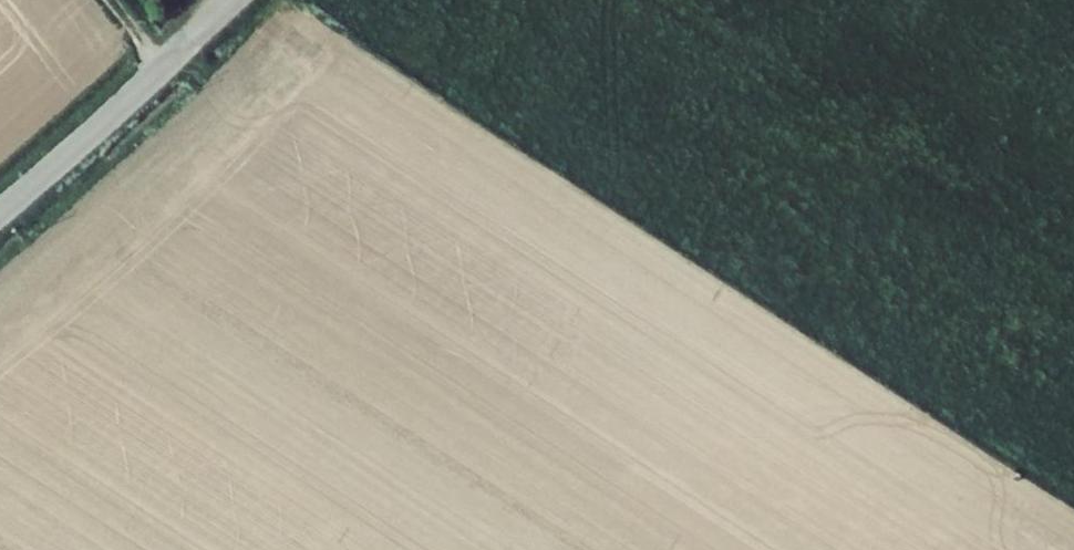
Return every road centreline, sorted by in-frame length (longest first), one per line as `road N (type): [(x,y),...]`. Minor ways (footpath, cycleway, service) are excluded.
road 1 (unclassified): [(231,0),(0,214)]

